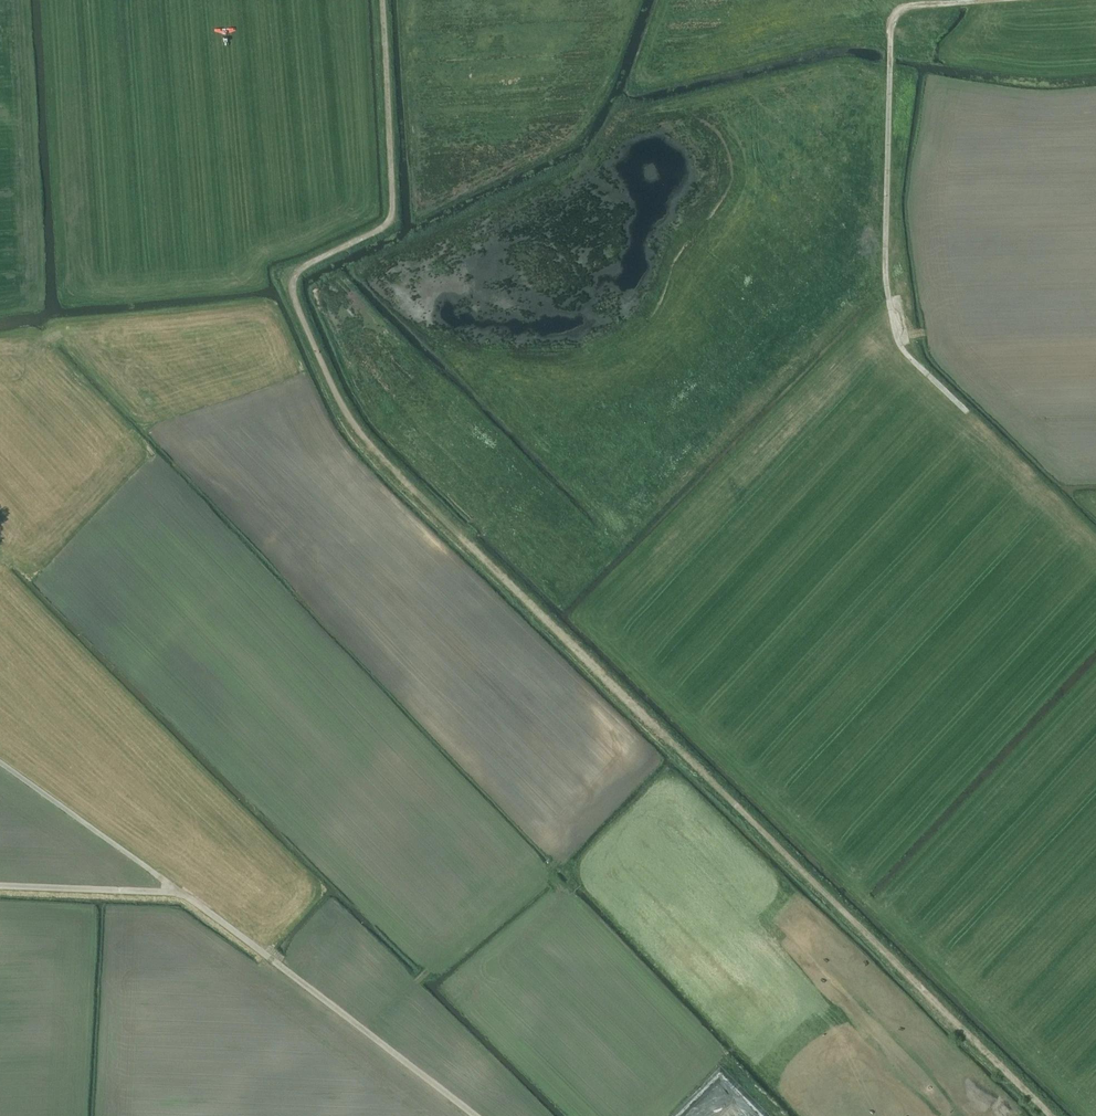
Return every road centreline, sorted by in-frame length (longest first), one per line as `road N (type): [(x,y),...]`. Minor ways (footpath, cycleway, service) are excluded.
road 1 (unclassified): [(475,1115),(0,761)]

